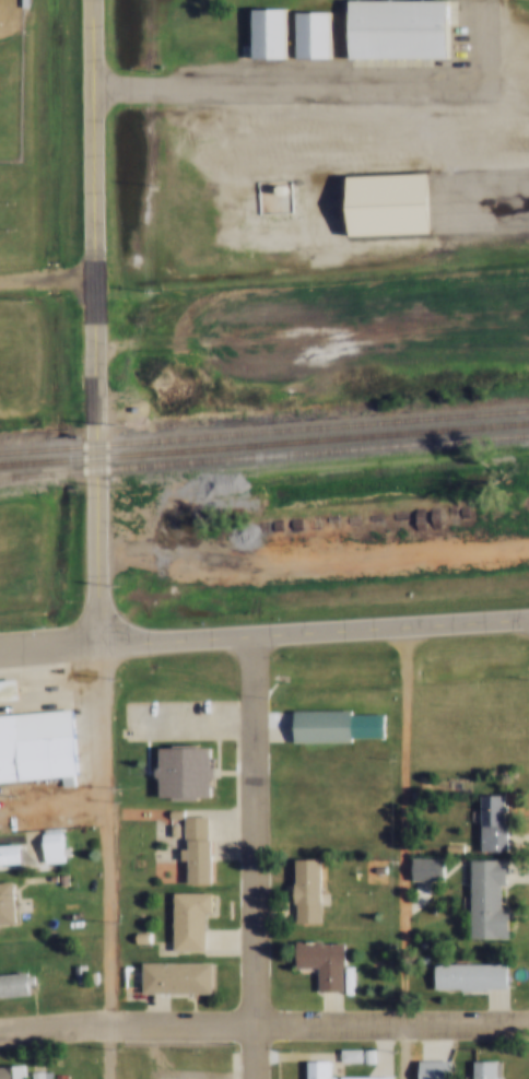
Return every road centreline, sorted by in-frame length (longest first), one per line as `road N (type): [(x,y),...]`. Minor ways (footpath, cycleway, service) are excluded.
road 1 (tertiary): [(104,643),(95,0)]
road 2 (tertiary): [(528,621),(0,651)]
road 3 (residential): [(0,1035),(528,1023)]
road 4 (residential): [(258,1078),(256,636)]
road 5 (track): [(99,345),(528,321)]

